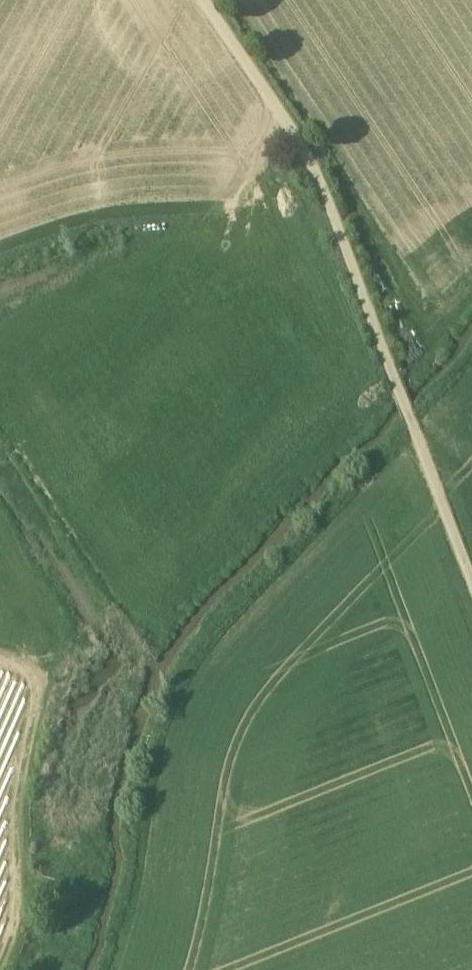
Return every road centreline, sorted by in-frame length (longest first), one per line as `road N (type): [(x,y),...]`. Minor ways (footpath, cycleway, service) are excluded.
road 1 (track): [(409,418),(304,148),(207,0)]
road 2 (track): [(409,418),(471,585)]

